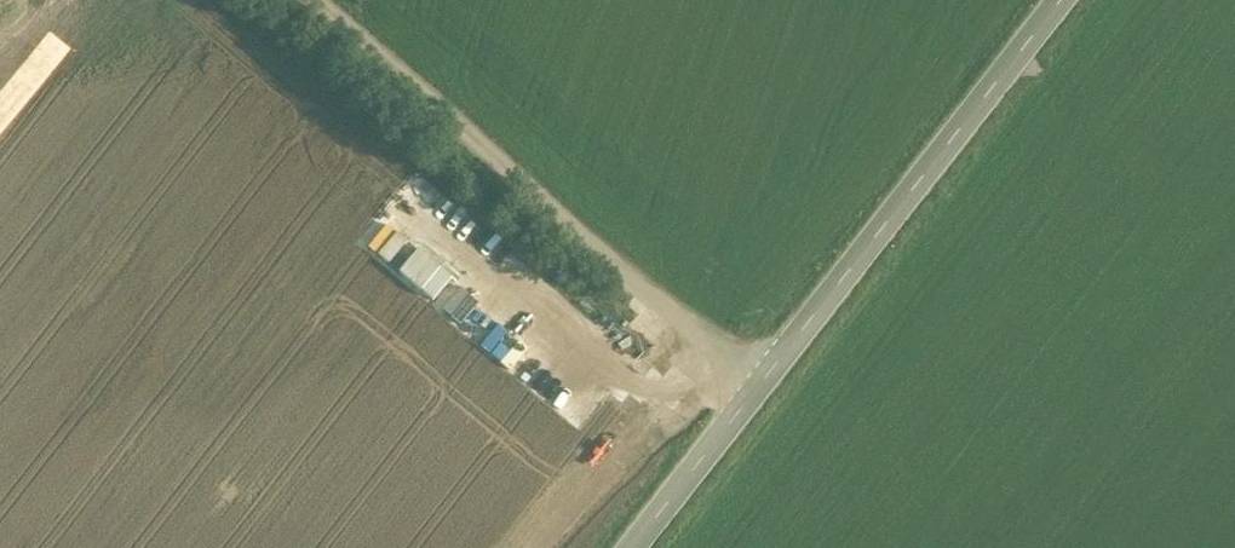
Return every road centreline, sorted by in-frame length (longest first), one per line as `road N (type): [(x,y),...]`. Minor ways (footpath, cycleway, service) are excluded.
road 1 (secondary): [(631,547),(1058,0)]
road 2 (track): [(302,0),(759,384)]

